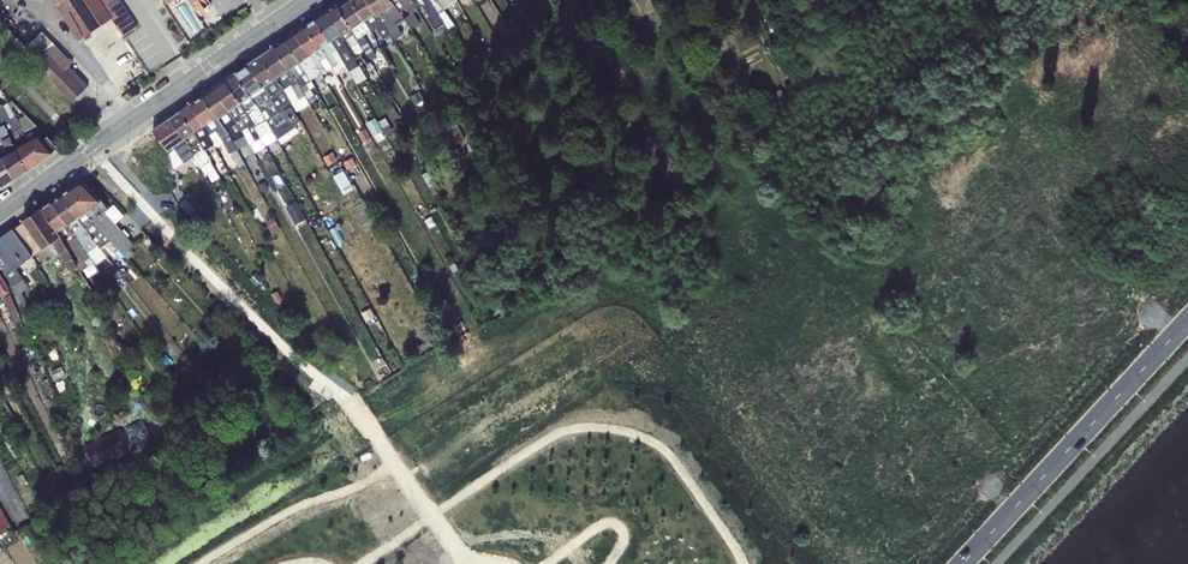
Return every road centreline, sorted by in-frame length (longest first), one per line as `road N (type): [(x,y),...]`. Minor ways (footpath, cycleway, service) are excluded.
road 1 (secondary): [(313,0),(0,216)]
road 2 (tertiary): [(962,563),(1187,322)]

